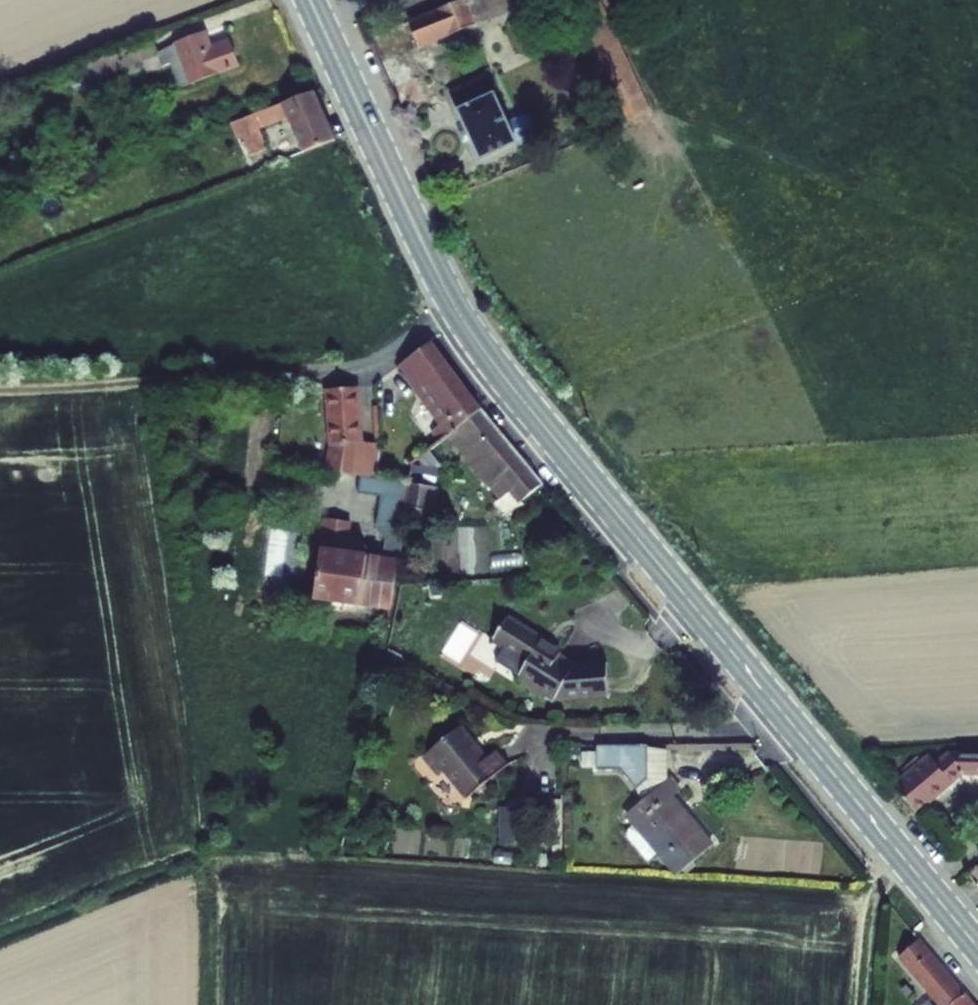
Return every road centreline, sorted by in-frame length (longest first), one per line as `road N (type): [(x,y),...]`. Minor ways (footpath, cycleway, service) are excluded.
road 1 (secondary): [(310,0),(468,328),(977,948)]

